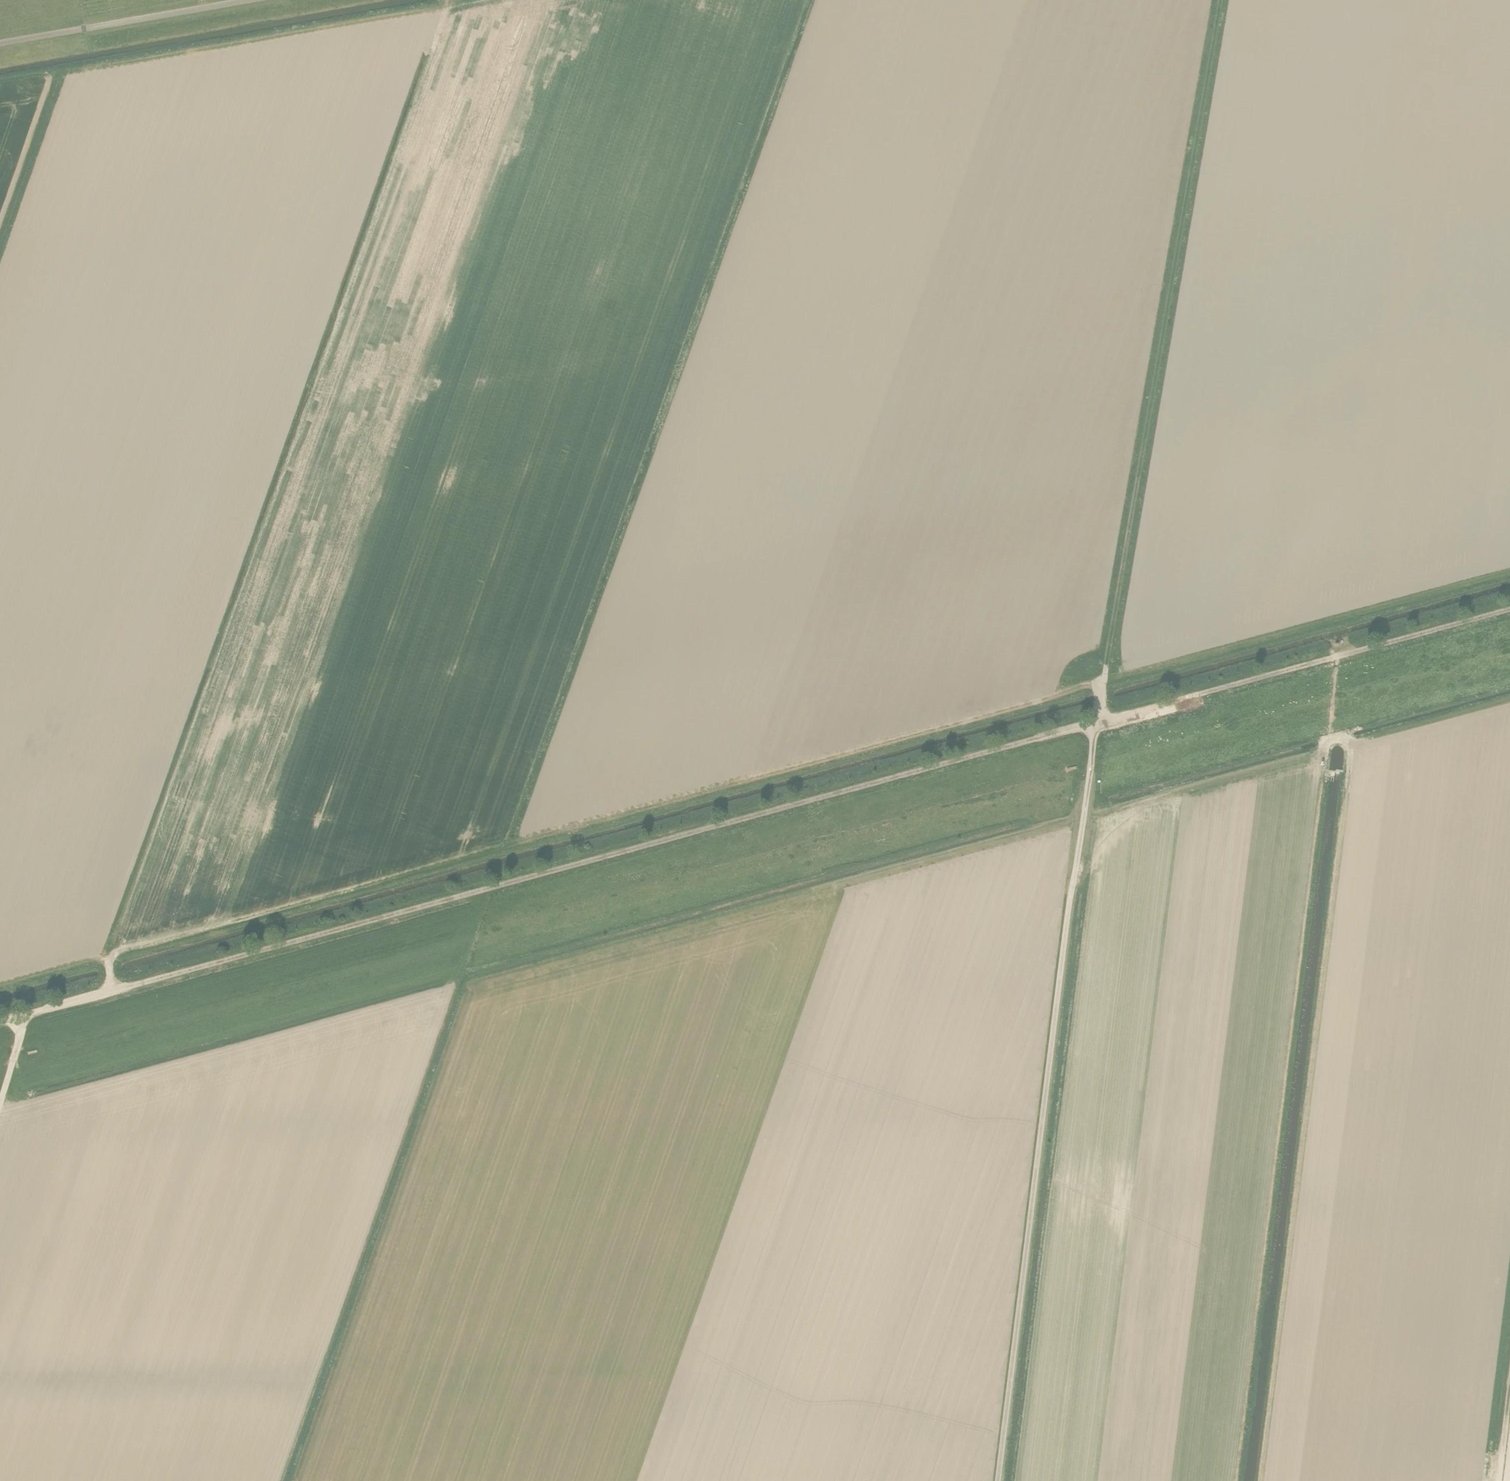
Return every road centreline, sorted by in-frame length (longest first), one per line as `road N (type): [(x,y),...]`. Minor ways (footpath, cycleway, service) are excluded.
road 1 (track): [(1097,721),(1221,0)]

